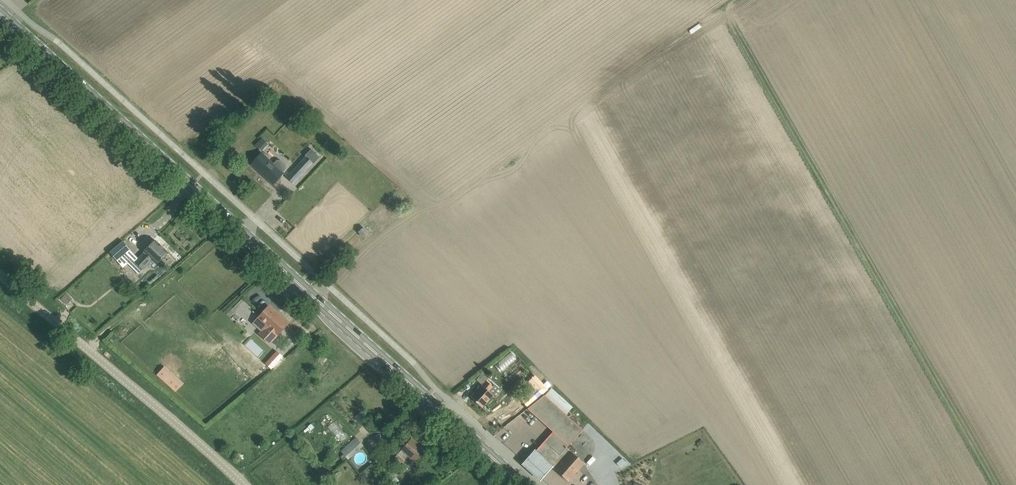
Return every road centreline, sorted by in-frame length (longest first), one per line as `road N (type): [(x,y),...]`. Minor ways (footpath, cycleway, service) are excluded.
road 1 (primary): [(529,484),(0,12)]
road 2 (unclassified): [(244,484),(0,274)]

